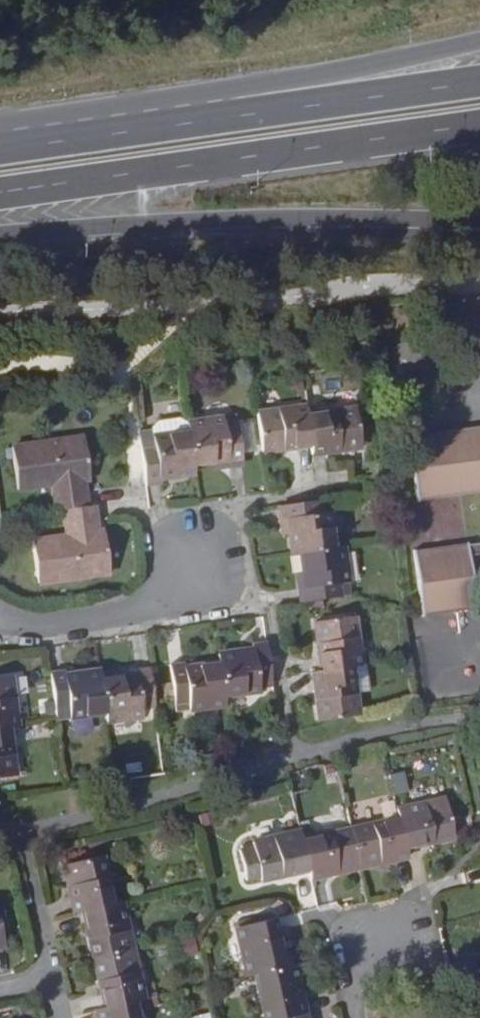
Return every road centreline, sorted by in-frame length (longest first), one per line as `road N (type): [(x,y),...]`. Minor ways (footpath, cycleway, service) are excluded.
road 1 (trunk): [(0,194),(479,126)]
road 2 (trunk): [(0,241),(123,232),(479,232)]
road 3 (trunk): [(479,35),(306,77),(234,119)]
road 4 (trunk): [(479,83),(234,119)]
road 5 (trunk): [(234,119),(0,151)]
road 6 (residential): [(0,617),(20,627),(89,620),(159,598),(200,559)]
road 7 (residential): [(407,905),(348,920),(336,936),(353,1017)]

